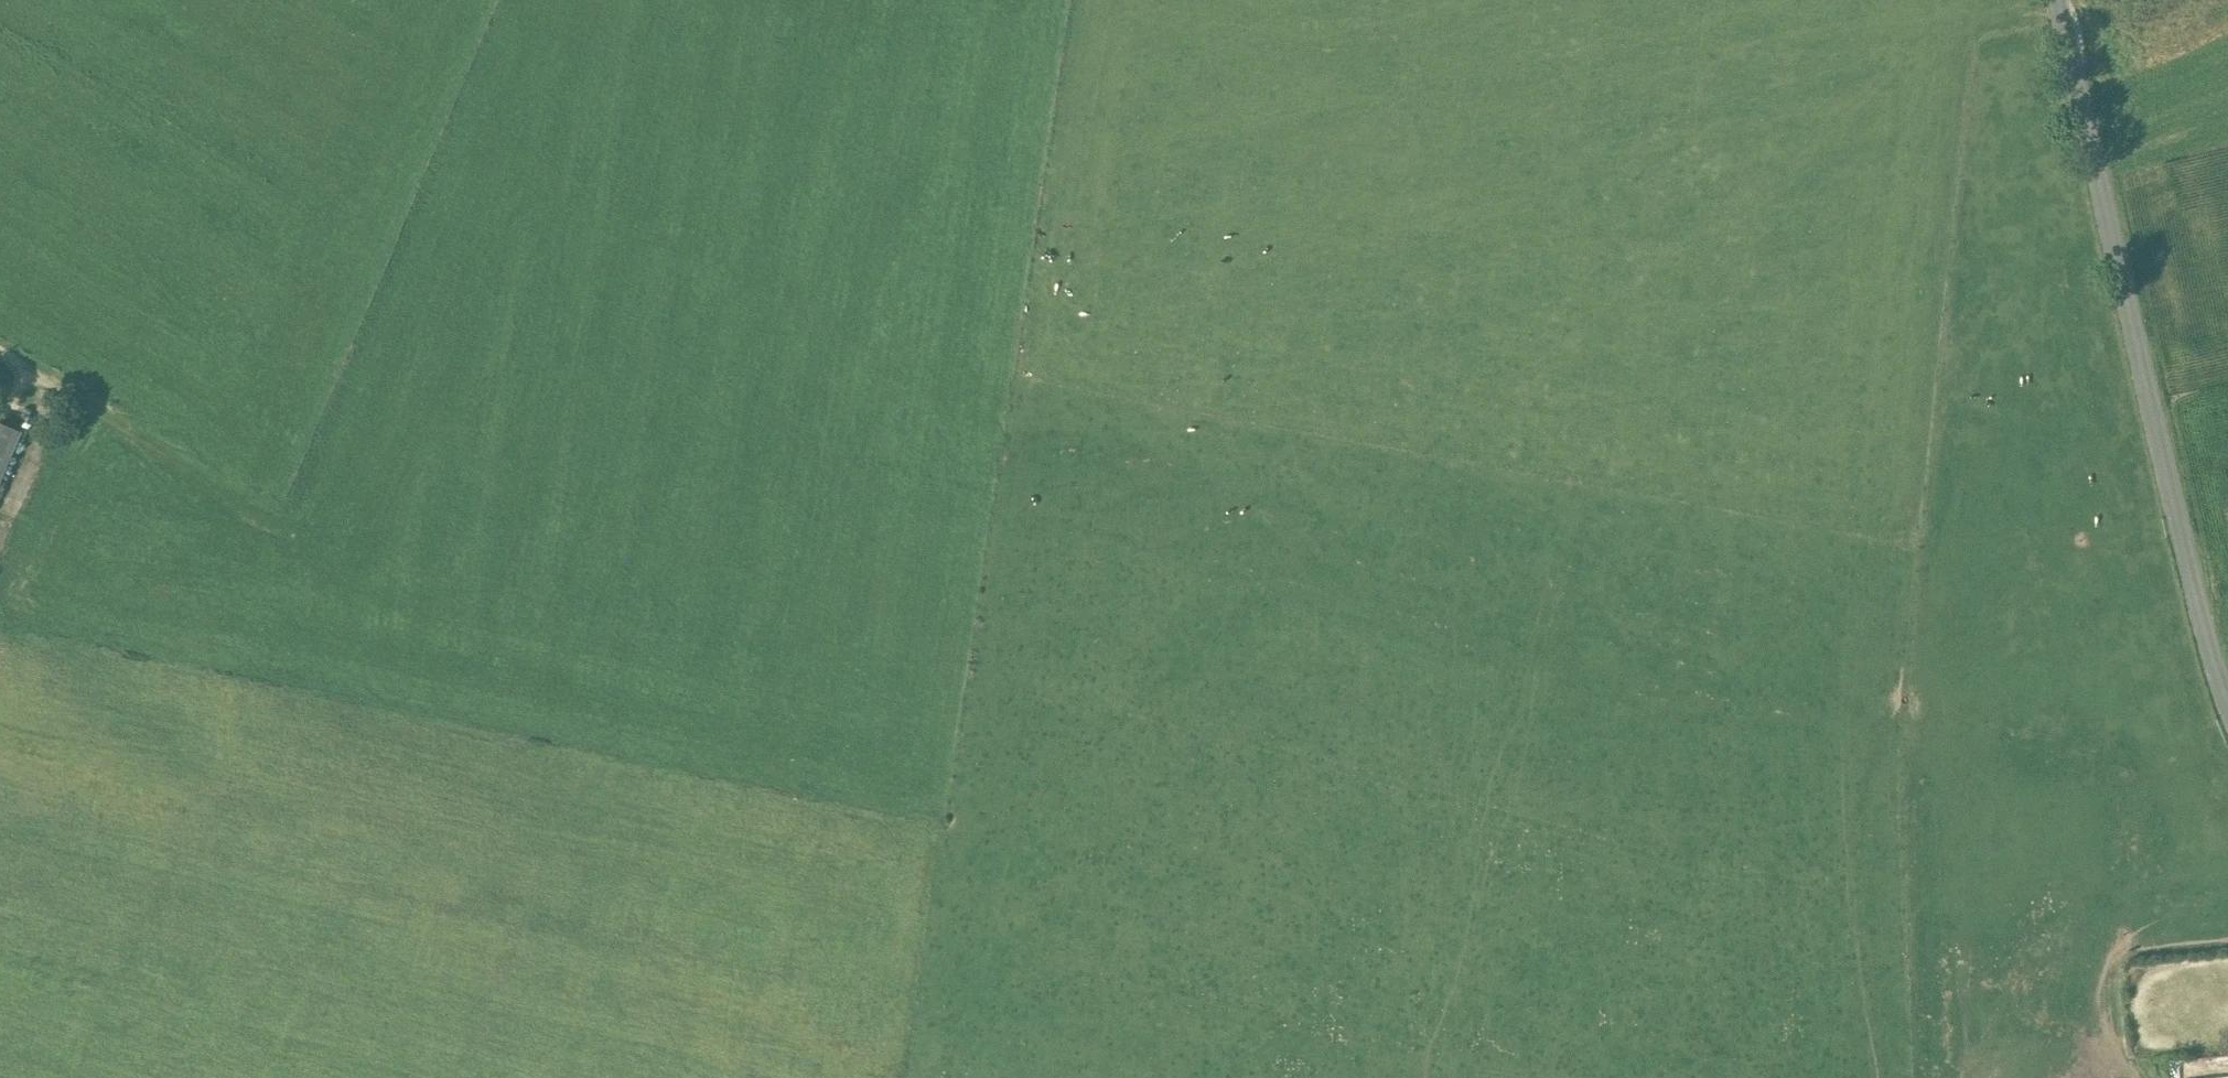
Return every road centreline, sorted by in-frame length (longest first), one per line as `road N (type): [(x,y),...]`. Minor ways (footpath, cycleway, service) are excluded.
road 1 (unclassified): [(2227,697),(2062,0)]
road 2 (track): [(0,349),(280,512)]

